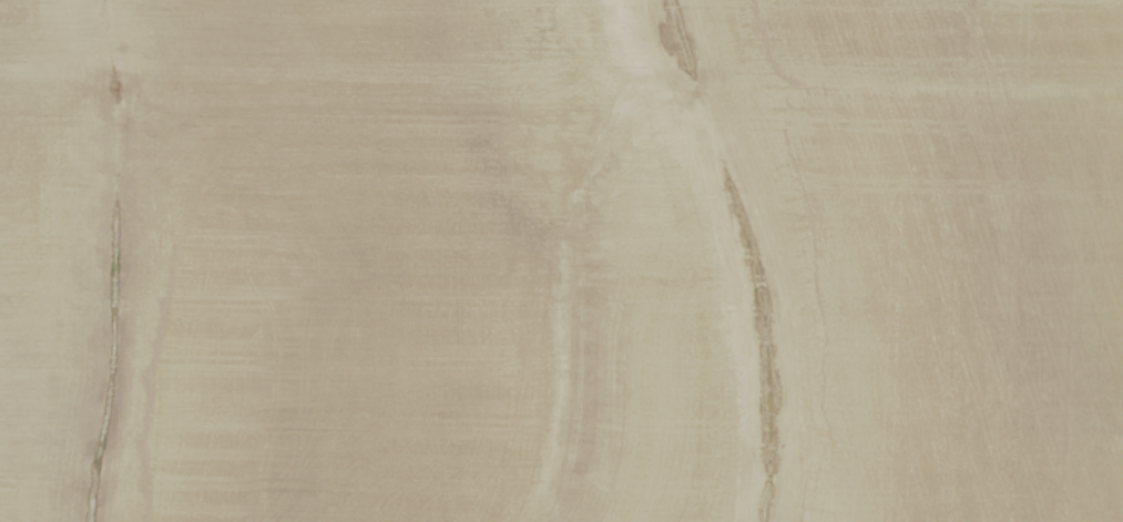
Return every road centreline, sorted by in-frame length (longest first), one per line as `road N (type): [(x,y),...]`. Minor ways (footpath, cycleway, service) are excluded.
road 1 (track): [(1122,92),(0,70)]

